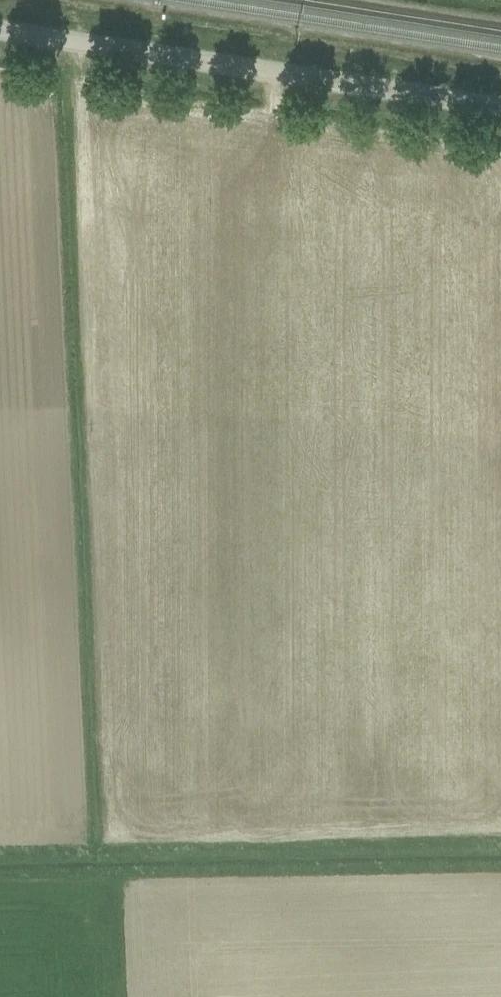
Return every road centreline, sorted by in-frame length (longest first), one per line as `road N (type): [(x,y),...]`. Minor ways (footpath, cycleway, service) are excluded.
road 1 (unclassified): [(500,107),(0,32)]

